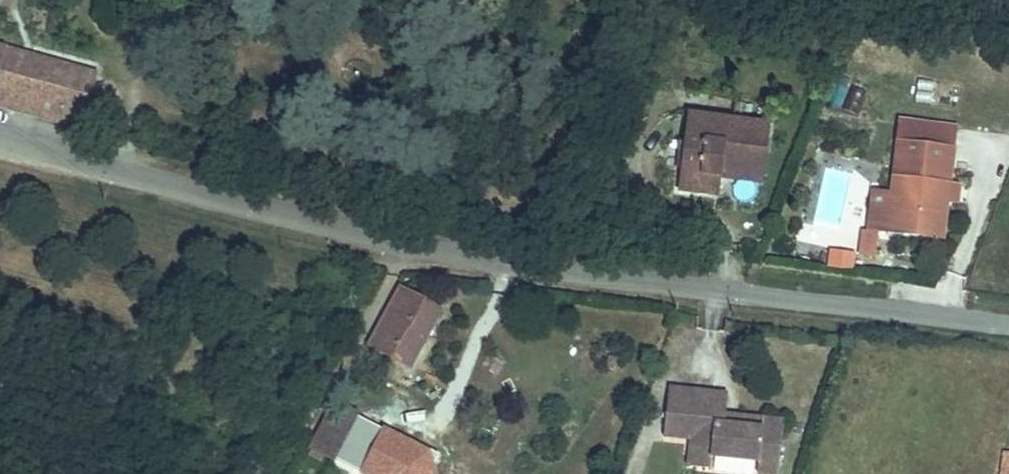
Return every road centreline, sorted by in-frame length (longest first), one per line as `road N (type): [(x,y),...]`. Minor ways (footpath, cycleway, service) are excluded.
road 1 (residential): [(1008,321),(405,251),(0,139)]

